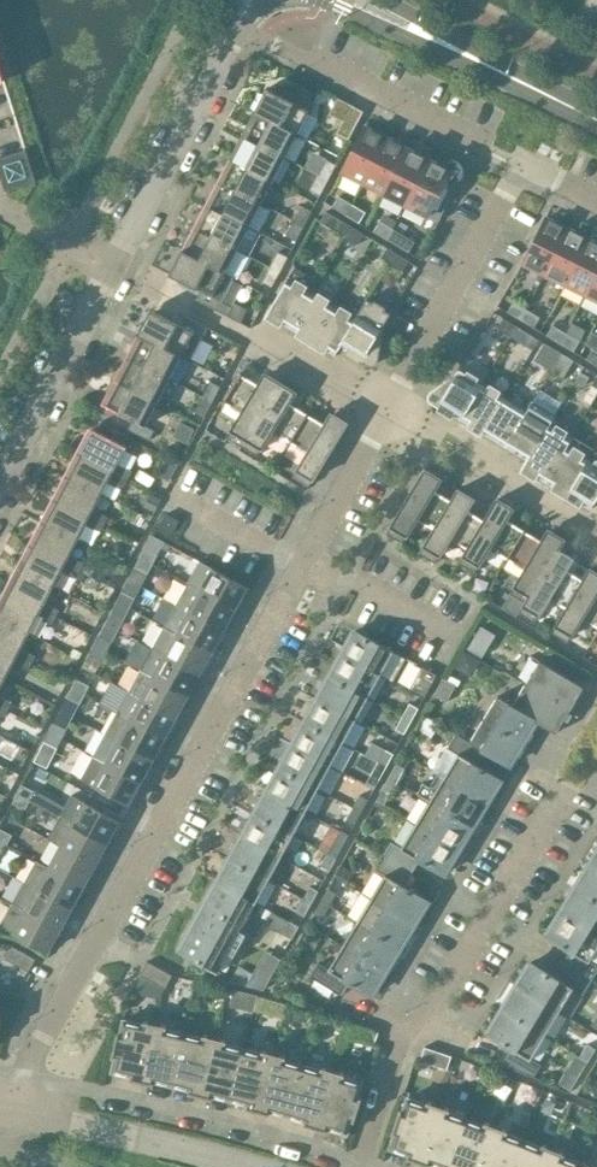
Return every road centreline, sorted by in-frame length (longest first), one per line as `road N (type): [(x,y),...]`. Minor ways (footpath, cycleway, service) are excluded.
road 1 (residential): [(0,1104),(514,160)]
road 2 (residential): [(358,1166),(396,1047),(562,784)]
road 3 (residential): [(110,268),(239,25)]
road 4 (residential): [(471,139),(239,25)]
road 5 (residential): [(251,1166),(0,1111)]
road 6 (residential): [(0,472),(110,268)]
road 7 (secondary): [(596,119),(431,35)]
road 8 (residential): [(110,268),(0,210)]

